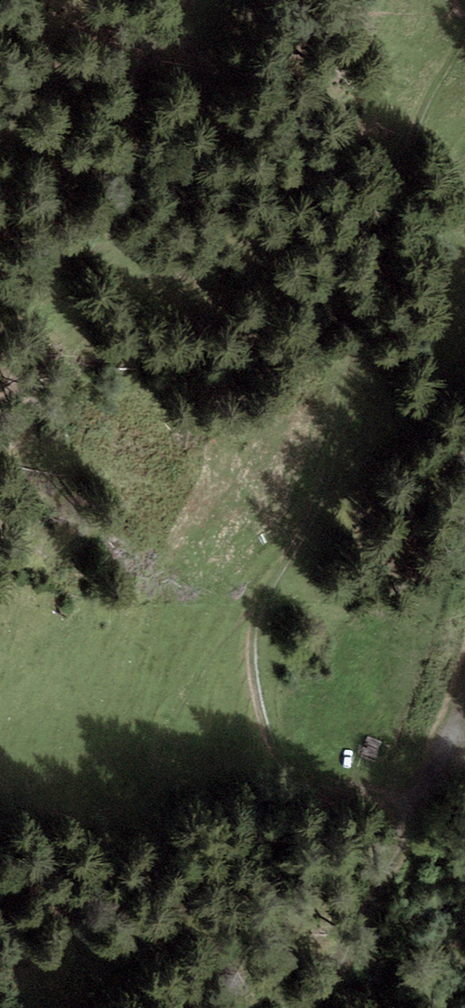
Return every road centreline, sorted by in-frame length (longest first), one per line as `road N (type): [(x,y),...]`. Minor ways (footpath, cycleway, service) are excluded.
road 1 (track): [(417,808),(291,769),(271,744),(253,678),(252,633),(267,590),(326,489),(422,112),(464,30)]
road 2 (track): [(185,0),(55,216),(0,249)]
road 3 (track): [(322,1007),(417,808)]

